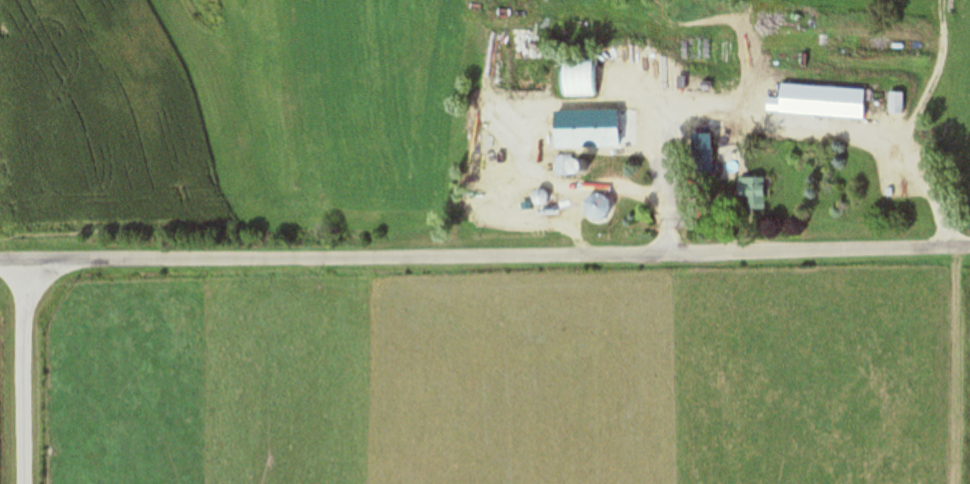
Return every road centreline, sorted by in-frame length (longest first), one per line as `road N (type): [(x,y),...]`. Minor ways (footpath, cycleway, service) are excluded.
road 1 (residential): [(0,260),(969,246)]
road 2 (residential): [(24,483),(24,259)]

